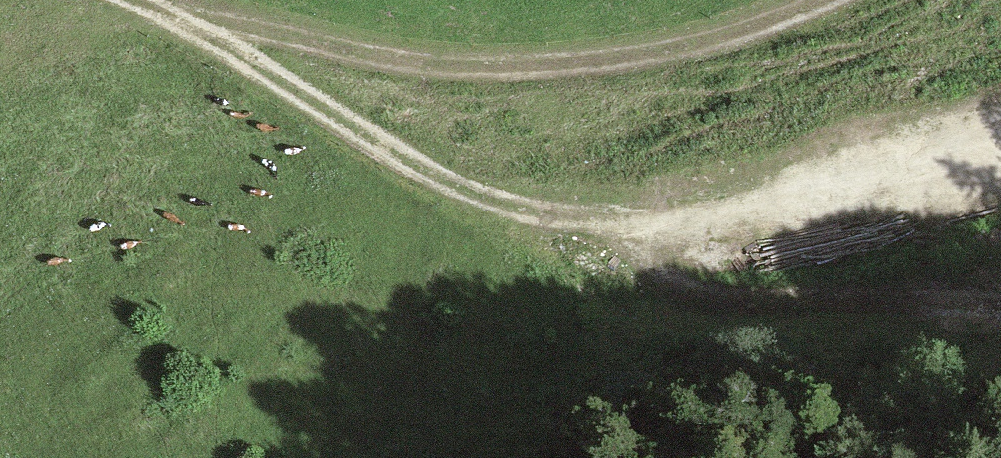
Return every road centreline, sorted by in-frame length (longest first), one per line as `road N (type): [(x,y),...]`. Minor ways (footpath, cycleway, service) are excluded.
road 1 (track): [(126,0),(167,16),(573,257),(658,288),(745,306),(1000,295)]
road 2 (track): [(167,16),(445,67),(613,60),(686,48),(817,0)]

